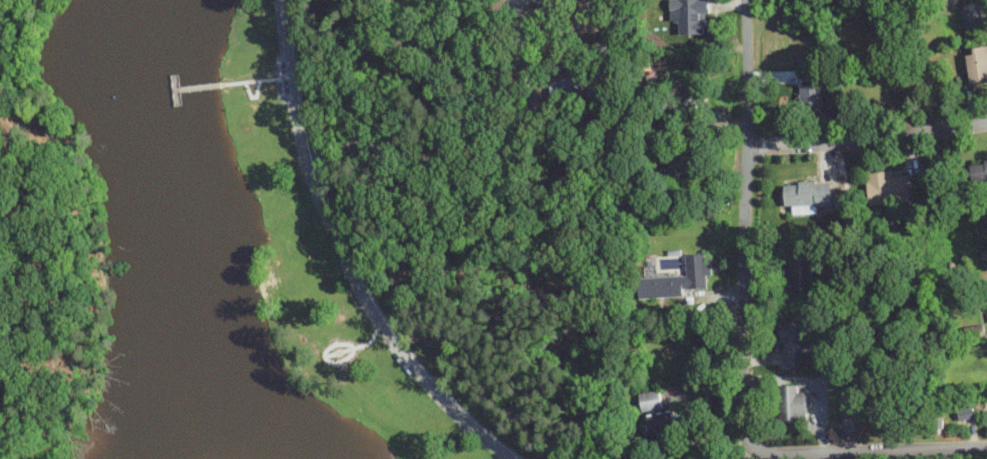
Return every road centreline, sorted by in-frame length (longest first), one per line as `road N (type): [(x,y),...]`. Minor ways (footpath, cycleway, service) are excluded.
road 1 (residential): [(986,450),(765,455),(745,440),(742,0)]
road 2 (residential): [(508,458),(428,385),(337,263),(299,152),(279,0)]
road 3 (residential): [(986,123),(836,143),(747,144)]

